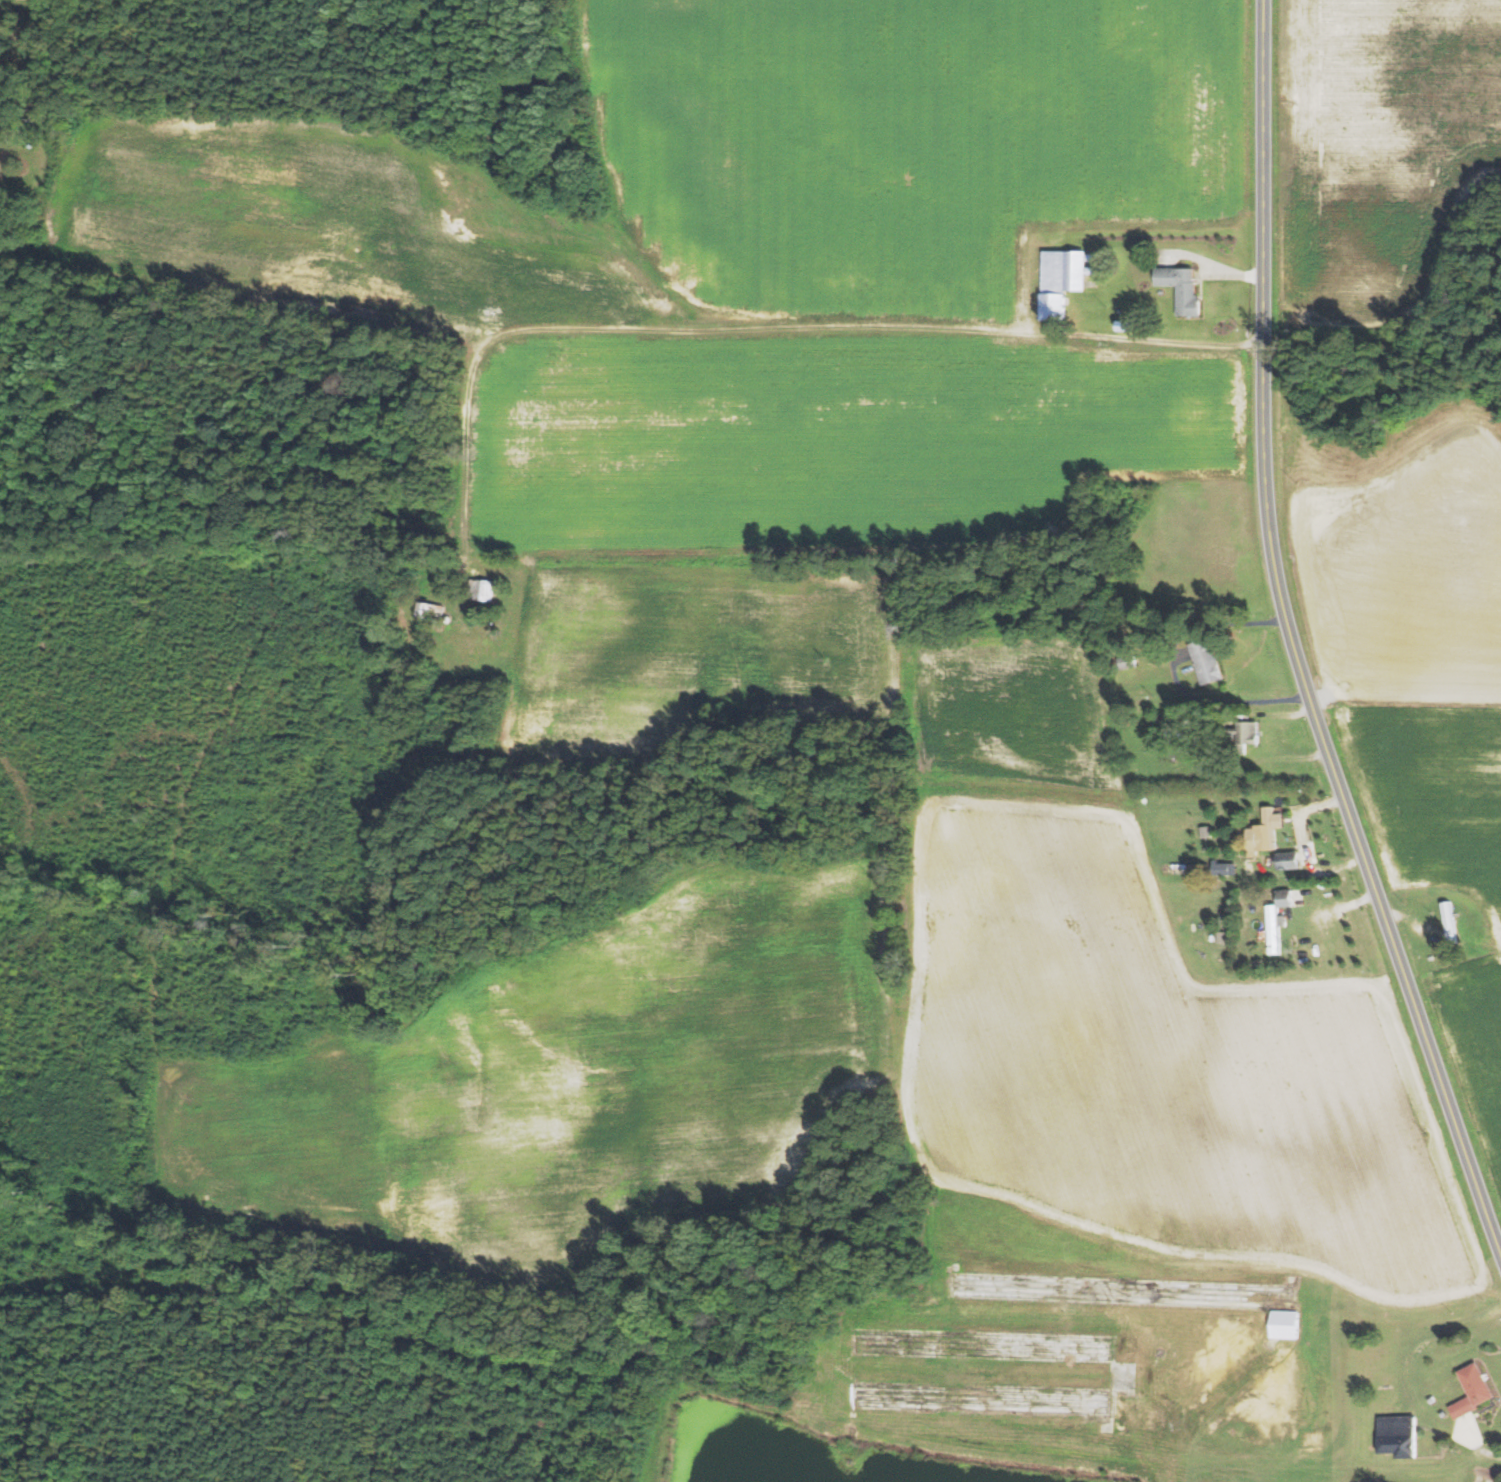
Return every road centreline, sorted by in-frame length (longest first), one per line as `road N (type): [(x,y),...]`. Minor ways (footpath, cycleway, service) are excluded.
road 1 (secondary): [(1500,1259),(1295,659),(1270,549),(1261,0)]

